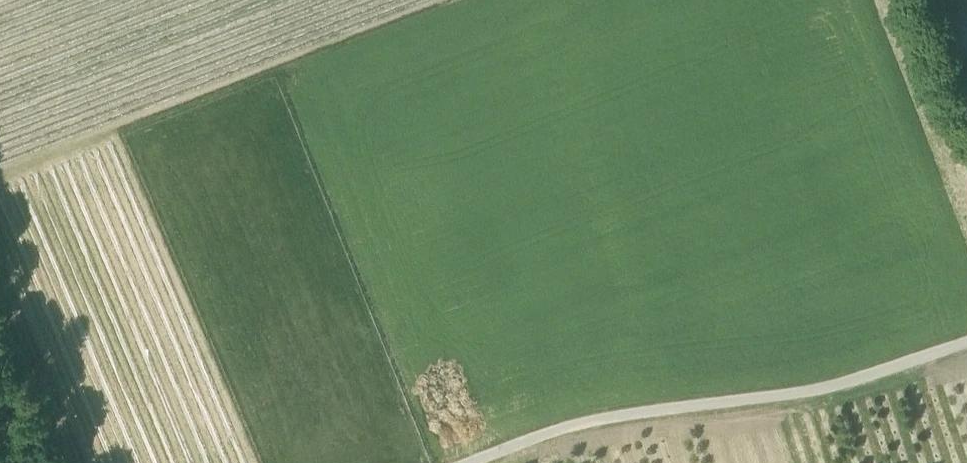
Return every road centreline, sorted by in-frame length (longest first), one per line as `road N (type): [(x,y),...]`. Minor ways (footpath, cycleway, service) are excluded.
road 1 (track): [(468,462),(564,424),(834,385),(966,342)]
road 2 (track): [(0,284),(75,462)]

